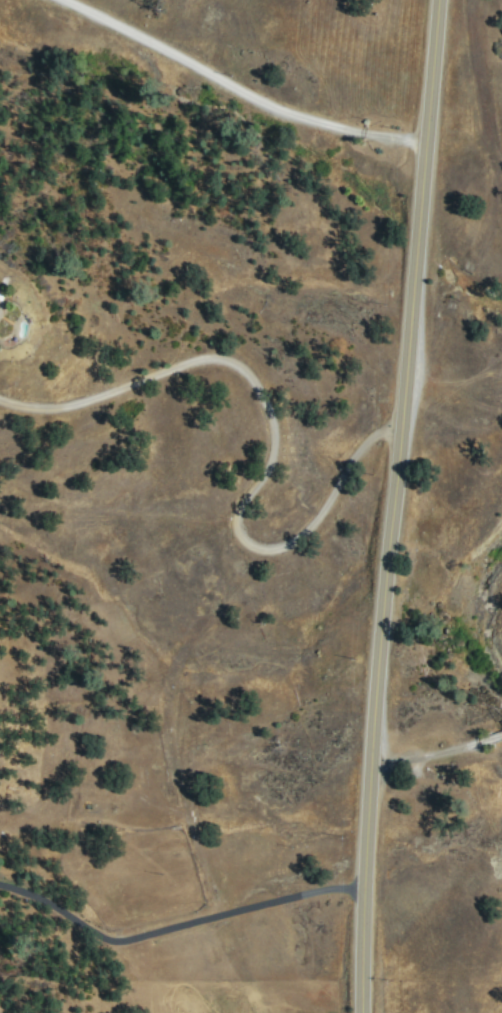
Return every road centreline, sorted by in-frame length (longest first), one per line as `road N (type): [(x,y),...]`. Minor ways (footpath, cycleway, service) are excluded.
road 1 (tertiary): [(363,1012),(378,645),(438,0)]
road 2 (residential): [(402,414),(367,437),(306,527),(269,546),(250,539),(237,509),(275,438),(267,406),(234,360),(187,362),(70,403),(0,396)]
road 3 (residential): [(425,141),(297,114),(66,0)]
road 4 (residential): [(363,890),(122,944)]
road 5 (residential): [(122,944),(0,884)]
road 6 (residential): [(370,768),(501,734)]

